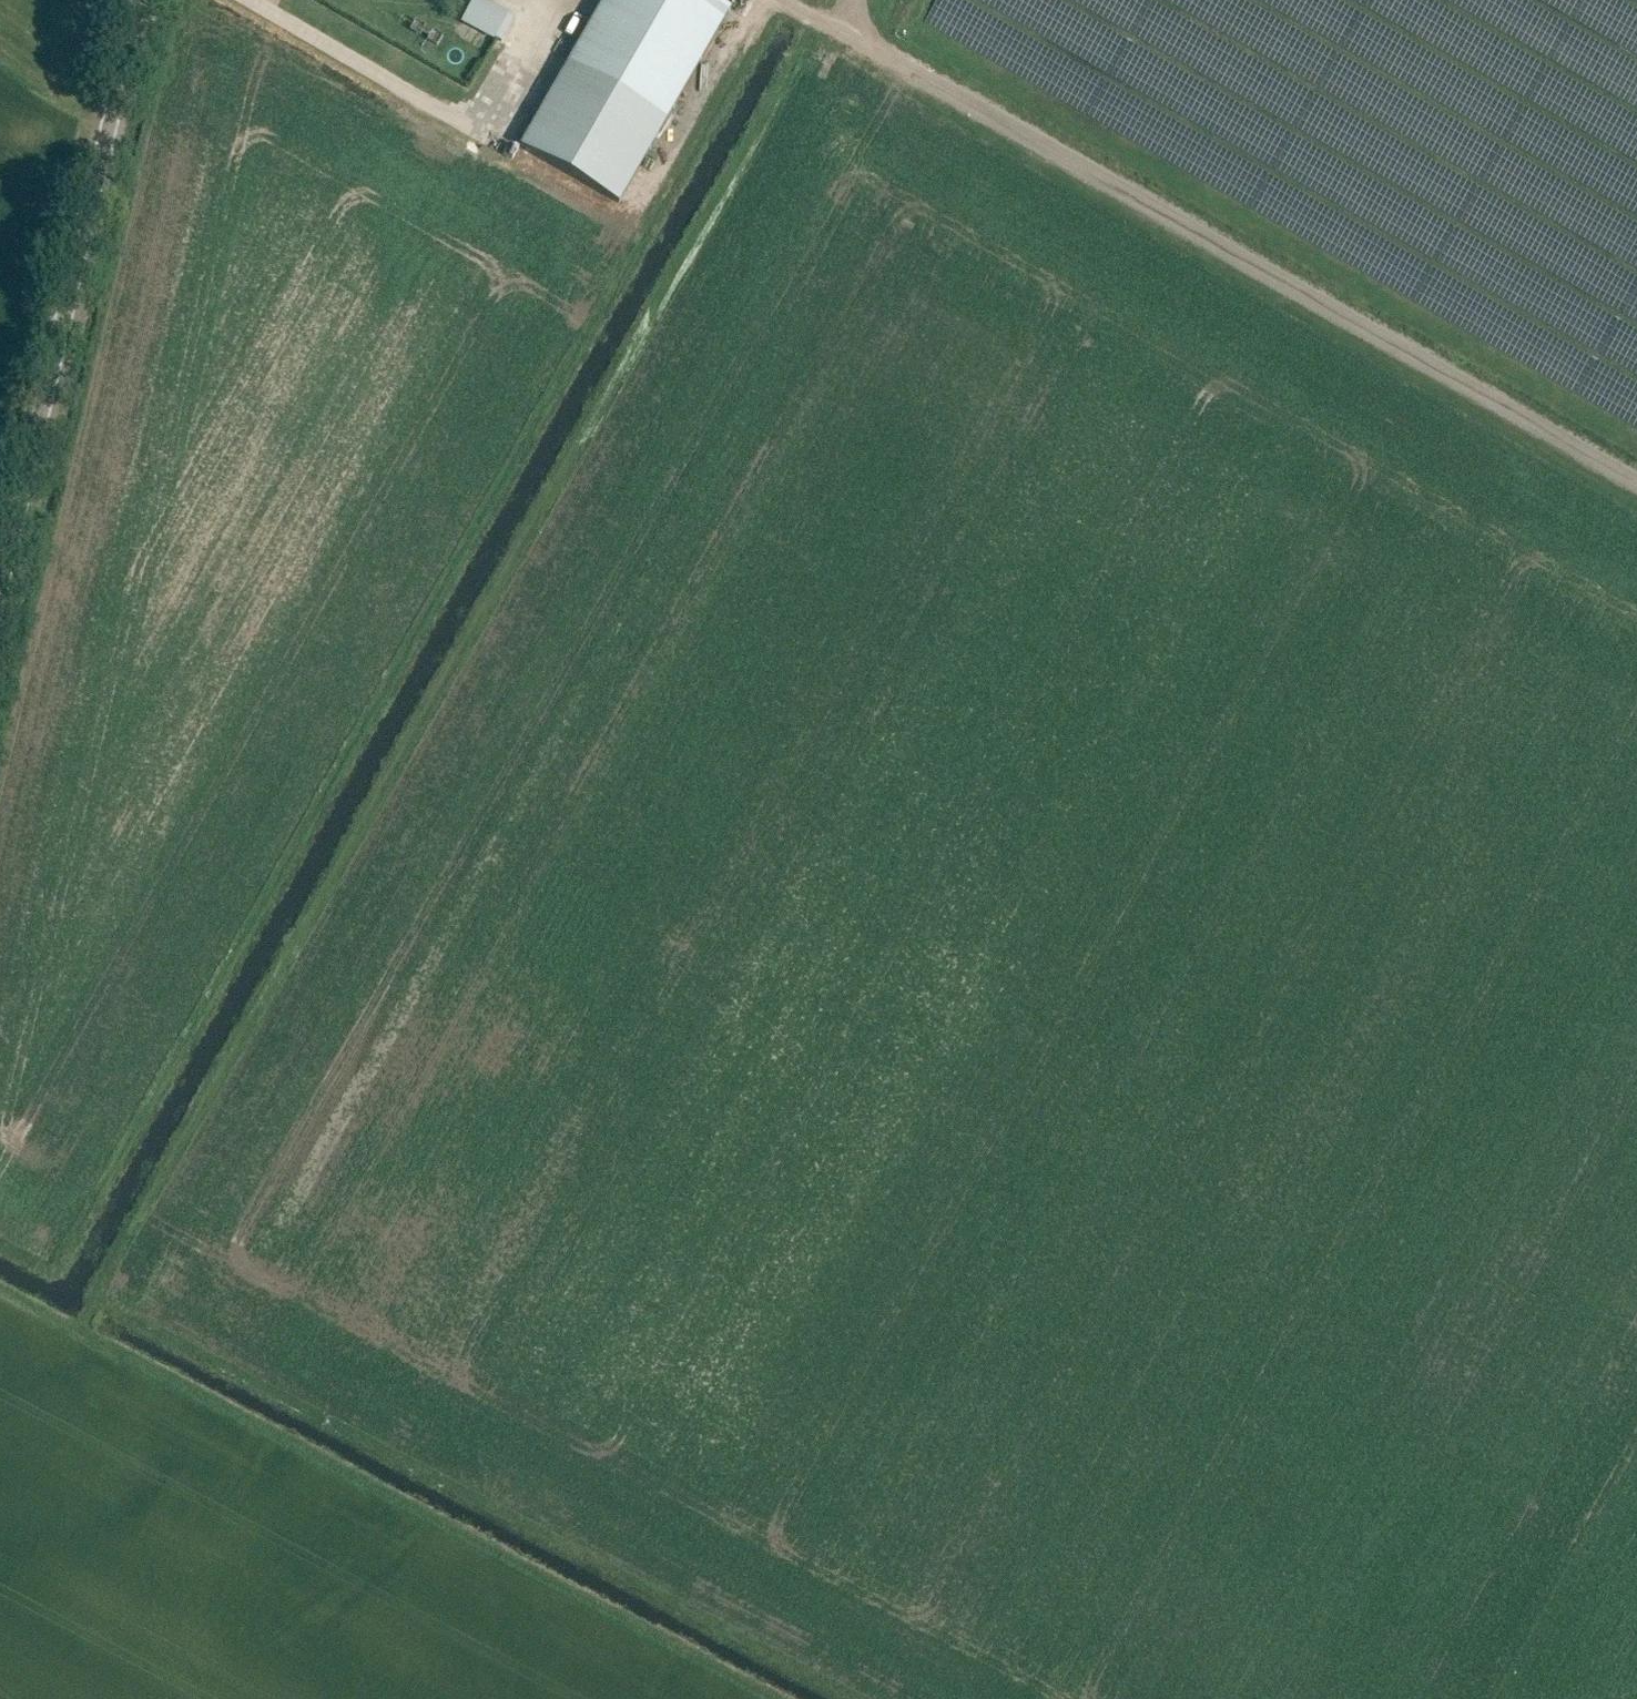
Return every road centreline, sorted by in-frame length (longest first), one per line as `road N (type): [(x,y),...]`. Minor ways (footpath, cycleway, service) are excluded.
road 1 (track): [(775,0),(1636,491)]
road 2 (unclassified): [(0,641),(151,0)]

